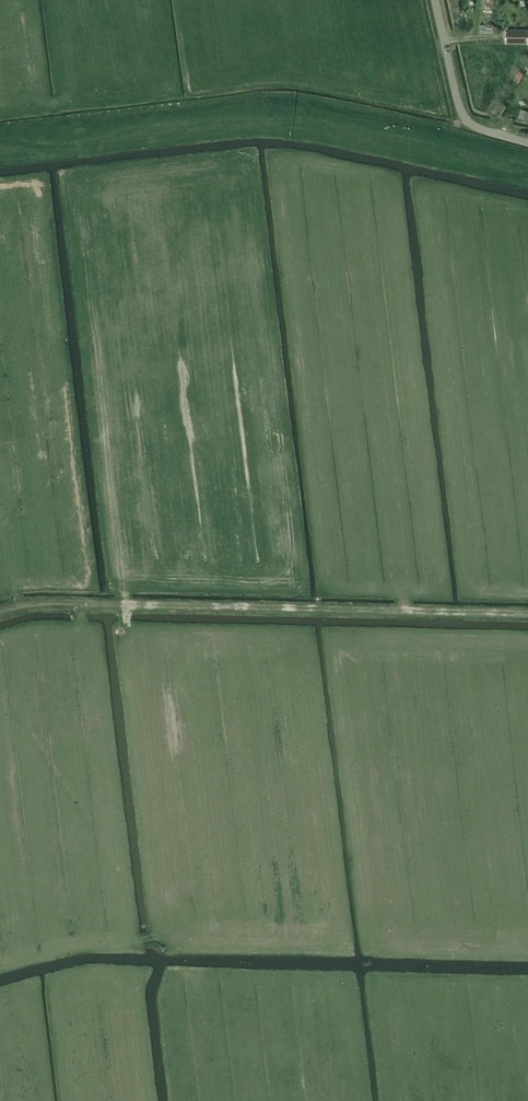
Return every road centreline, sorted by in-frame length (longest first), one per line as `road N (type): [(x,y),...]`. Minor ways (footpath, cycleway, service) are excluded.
road 1 (track): [(0,612),(58,603),(527,614)]
road 2 (unclassified): [(527,142),(458,115),(434,0)]

